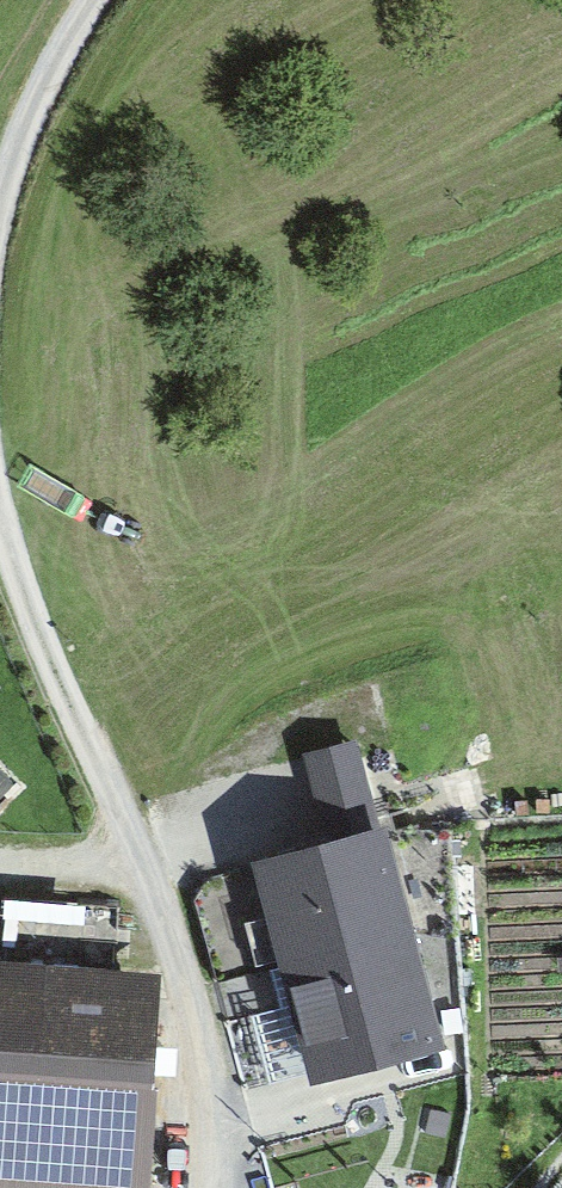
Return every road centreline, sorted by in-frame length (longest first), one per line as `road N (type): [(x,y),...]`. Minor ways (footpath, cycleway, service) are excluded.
road 1 (track): [(0,475),(203,1027),(217,1187)]
road 2 (track): [(116,0),(77,53),(13,185),(0,254)]
road 3 (track): [(146,870),(0,868)]

